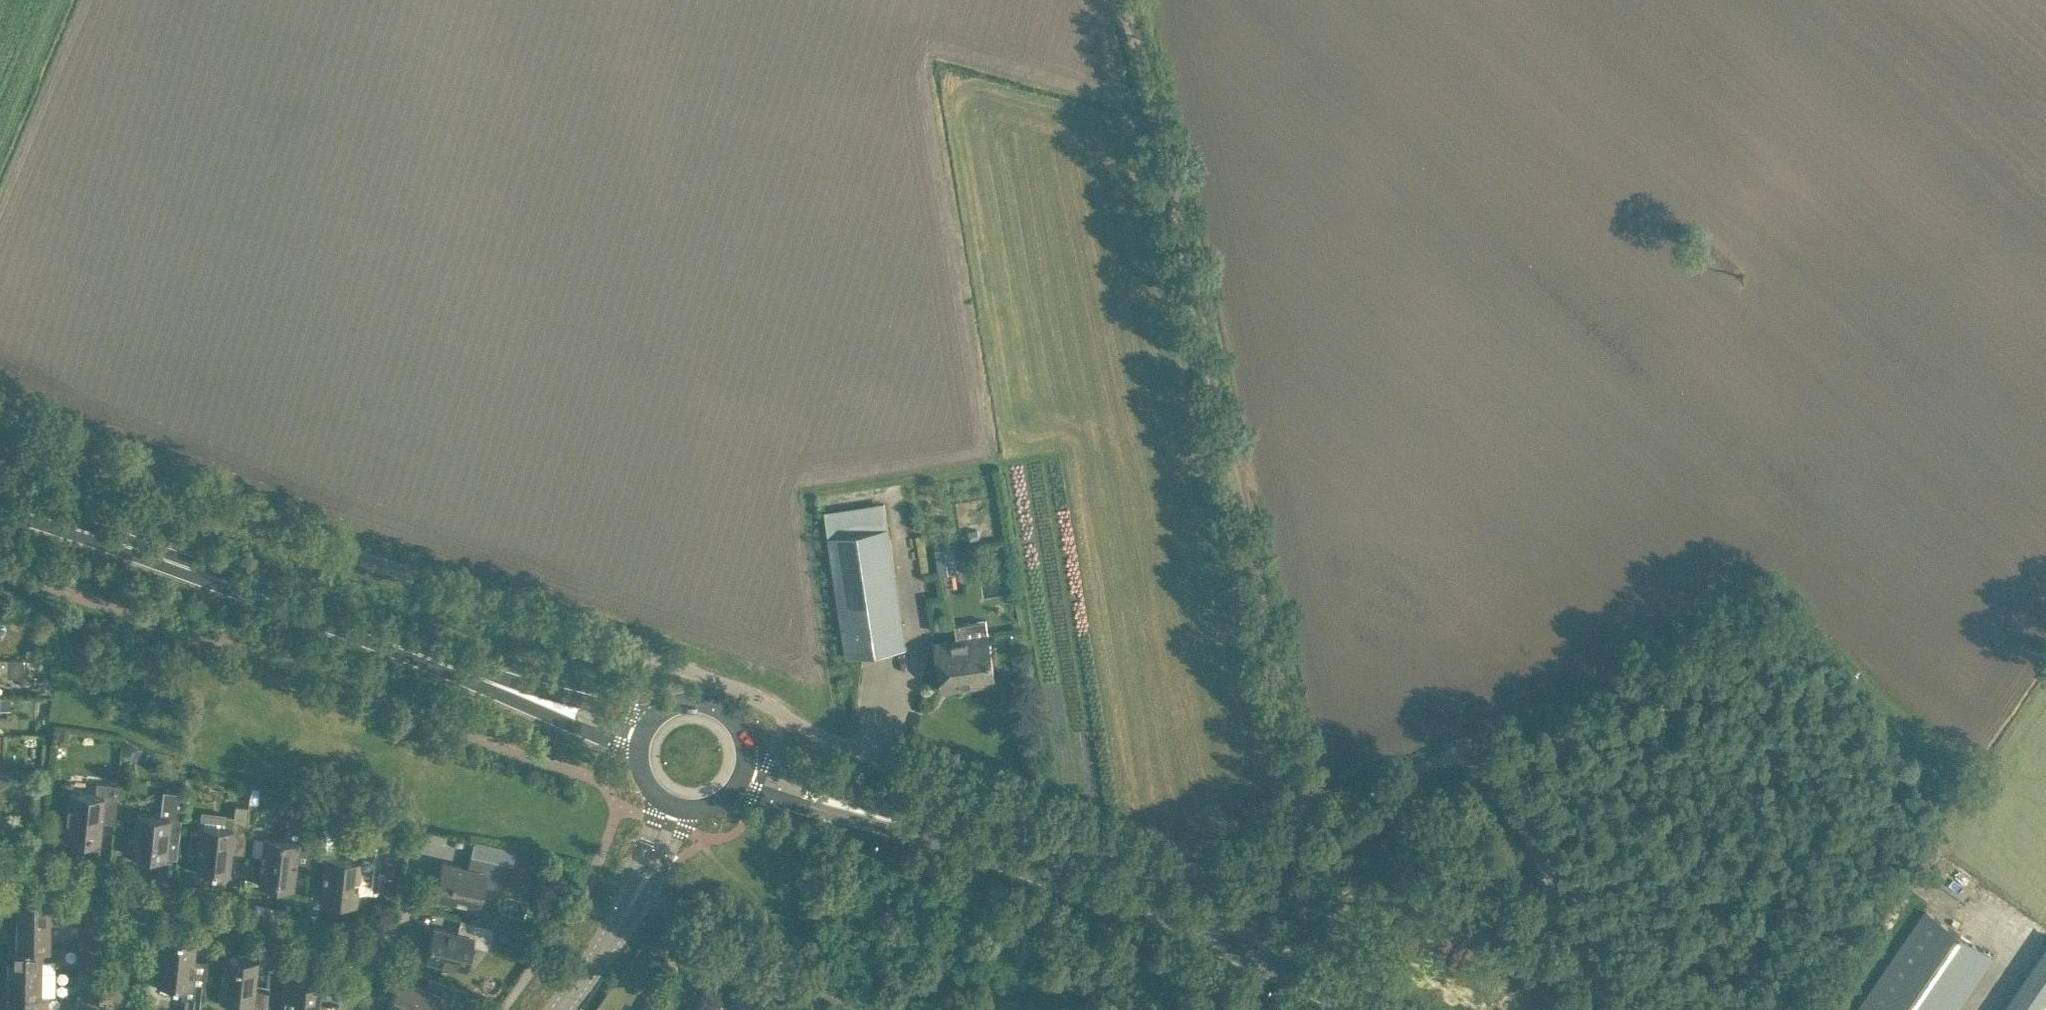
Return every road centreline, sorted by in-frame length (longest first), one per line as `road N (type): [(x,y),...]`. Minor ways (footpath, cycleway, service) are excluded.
road 1 (unclassified): [(1620,1009),(1506,792),(1473,762),(1426,764),(1225,861),(1177,865),(823,734),(651,655),(285,529),(0,409)]
road 2 (track): [(1131,0),(1315,817),(1331,777),(1770,559),(1975,735),(2045,637)]
road 3 (tertiary): [(1369,1009),(1190,927),(918,829)]
road 4 (tertiary): [(0,503),(436,658)]
road 5 (tertiary): [(436,658),(640,754)]
road 6 (residential): [(351,943),(133,889)]
road 7 (tertiary): [(648,725),(436,658)]
road 8 (tertiary): [(730,791),(918,829)]
road 9 (tertiary): [(918,829),(746,755)]
road 10 (residential): [(559,1009),(639,891)]
road 11 (residential): [(133,889),(0,858)]
road 12 (tertiary): [(746,755),(743,735),(717,706),(679,702),(648,725)]
road 13 (residential): [(123,1009),(133,889)]

